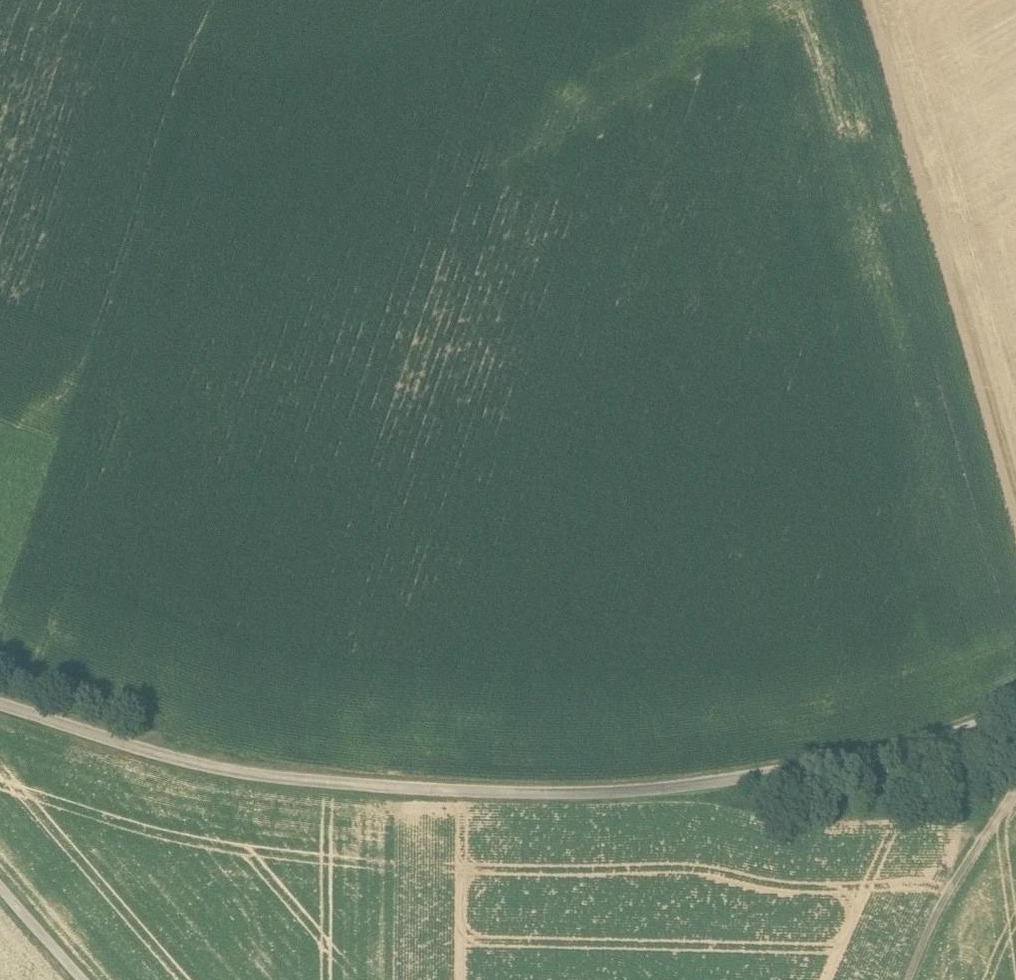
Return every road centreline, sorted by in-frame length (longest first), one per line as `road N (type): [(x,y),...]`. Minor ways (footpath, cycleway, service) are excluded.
road 1 (unclassified): [(1015,708),(854,756),(705,782),(554,792),(241,771),(0,703)]
road 2 (track): [(909,979),(934,916),(1015,788)]
road 3 (unclassified): [(83,979),(0,885)]

